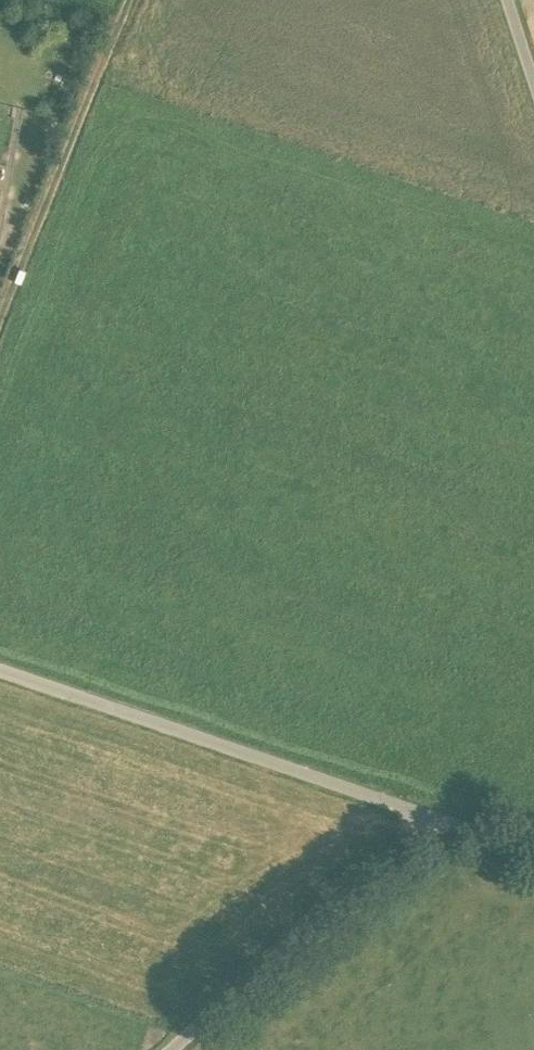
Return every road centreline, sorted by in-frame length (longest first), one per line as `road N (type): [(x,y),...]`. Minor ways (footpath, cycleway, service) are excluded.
road 1 (track): [(132,0),(0,322)]
road 2 (track): [(178,1049),(433,824)]

